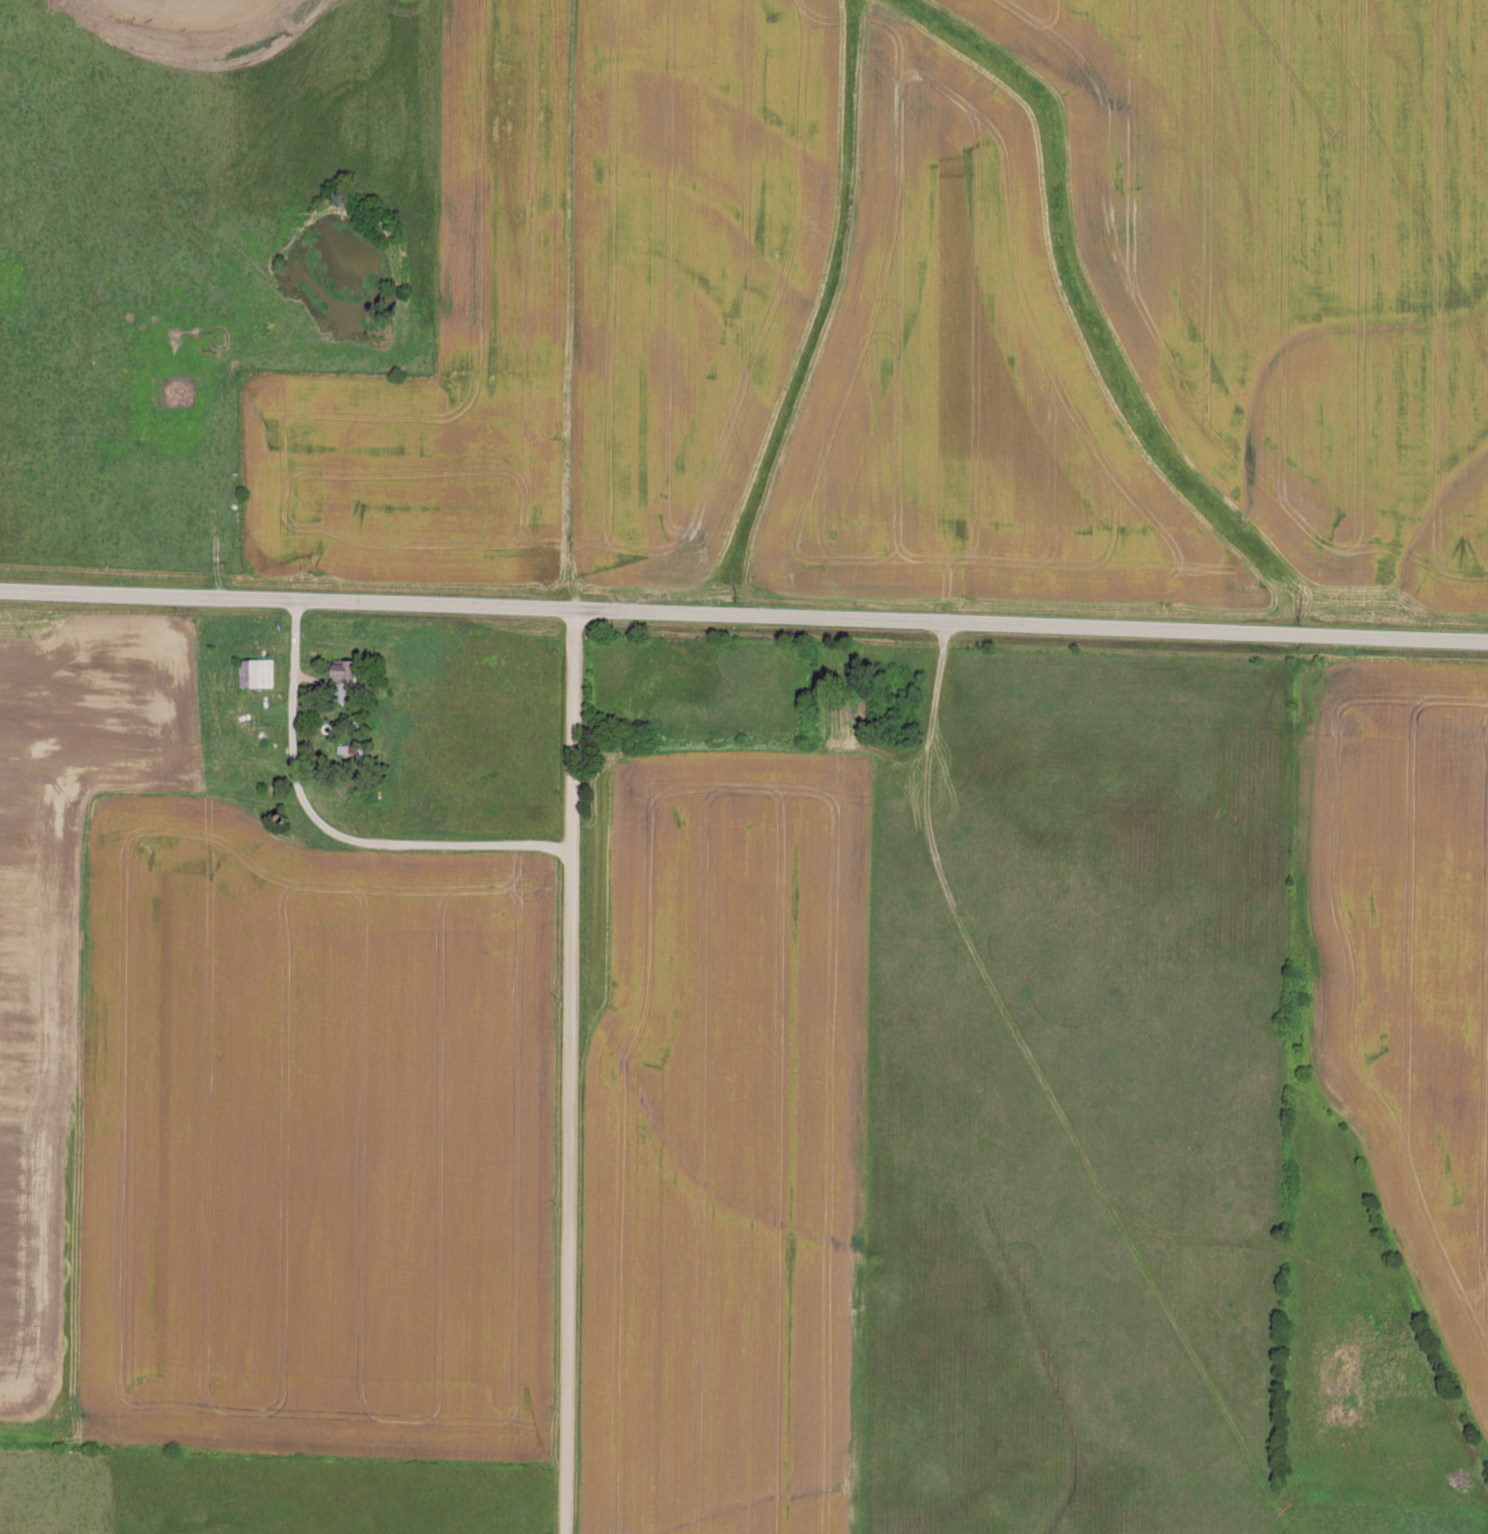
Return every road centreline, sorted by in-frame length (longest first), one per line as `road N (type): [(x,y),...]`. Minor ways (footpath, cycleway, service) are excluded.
road 1 (primary): [(1487,641),(0,590)]
road 2 (residential): [(567,1533),(574,608)]
road 3 (track): [(574,608),(585,0)]

